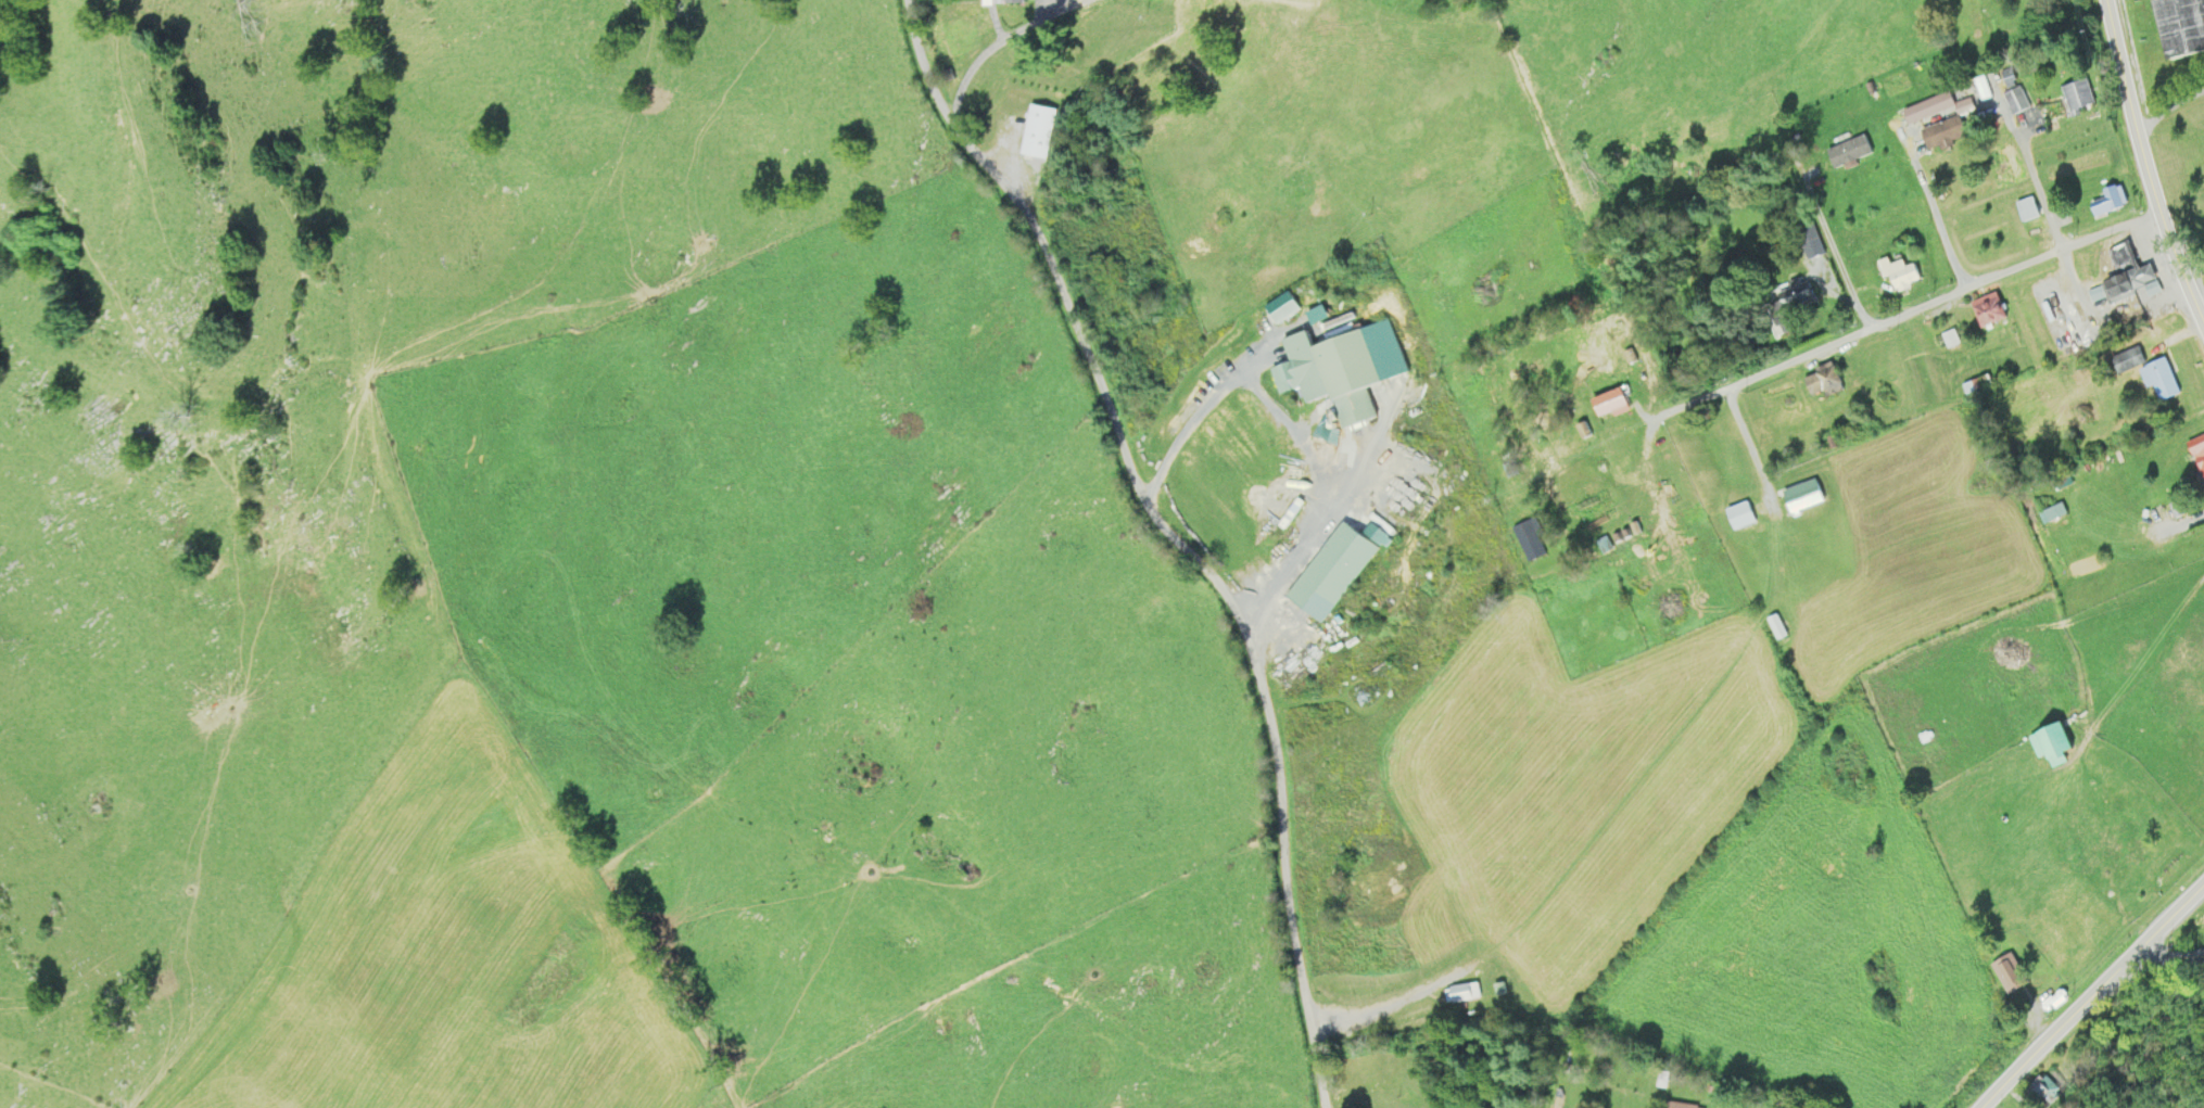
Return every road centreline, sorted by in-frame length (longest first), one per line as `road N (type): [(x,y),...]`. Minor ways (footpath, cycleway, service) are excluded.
road 1 (residential): [(1328,1107),(1285,880),(1279,765),(1246,637),(1232,603),(1149,508),(1052,259),(1027,212),(952,127),(927,71),(911,0)]
road 2 (residential): [(2156,214),(1668,415)]
road 3 (primary): [(2203,325),(2156,214),(2106,0)]
road 4 (primary): [(1995,1107),(2203,888)]

